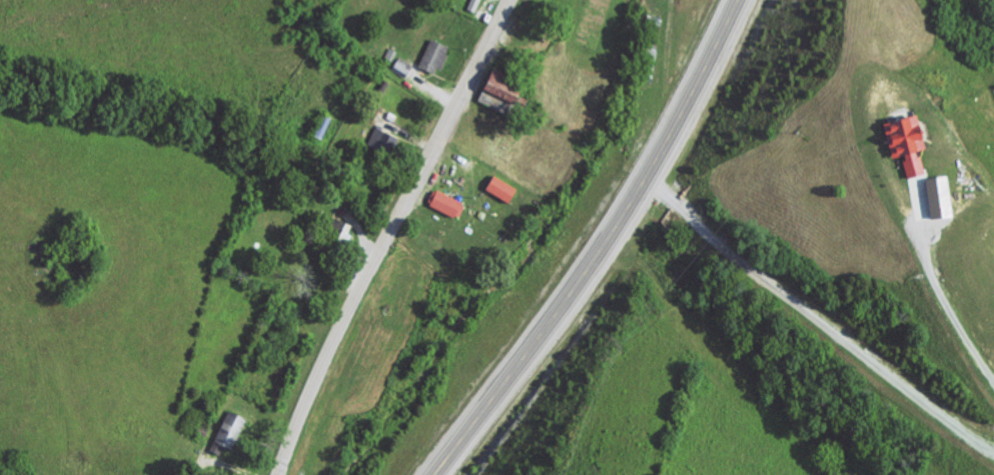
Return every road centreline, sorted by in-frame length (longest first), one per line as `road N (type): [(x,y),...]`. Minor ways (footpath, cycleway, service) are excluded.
road 1 (primary): [(435,474),(622,218),(740,0)]
road 2 (residential): [(279,474),(327,355),(507,0)]

